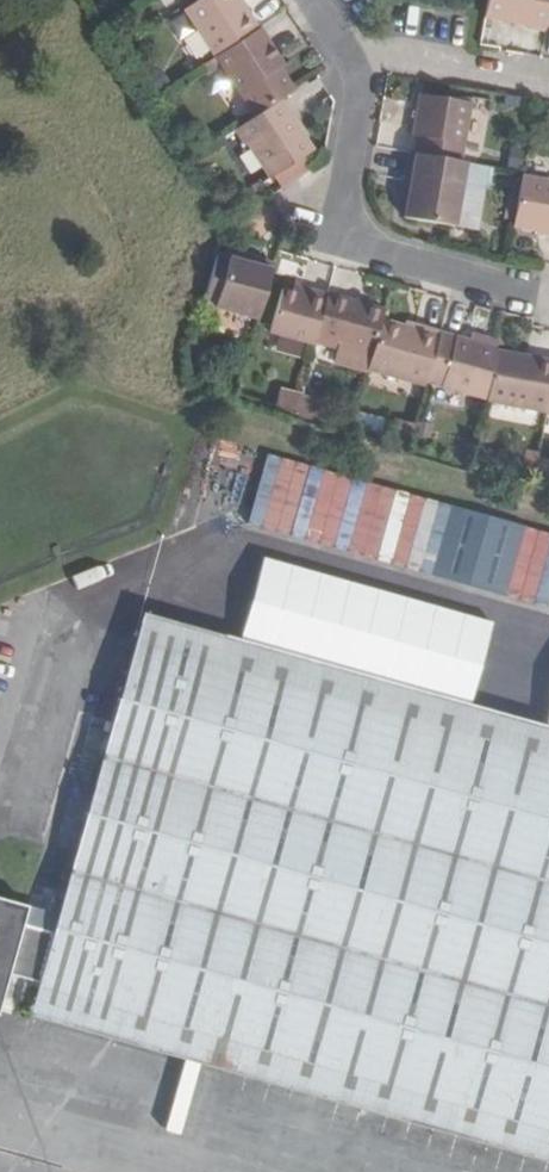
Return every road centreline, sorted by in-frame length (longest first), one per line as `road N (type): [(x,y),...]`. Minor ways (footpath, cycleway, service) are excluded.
road 1 (residential): [(344,46),(359,106),(341,229),(357,244),(548,296)]
road 2 (residential): [(548,81),(344,46)]

